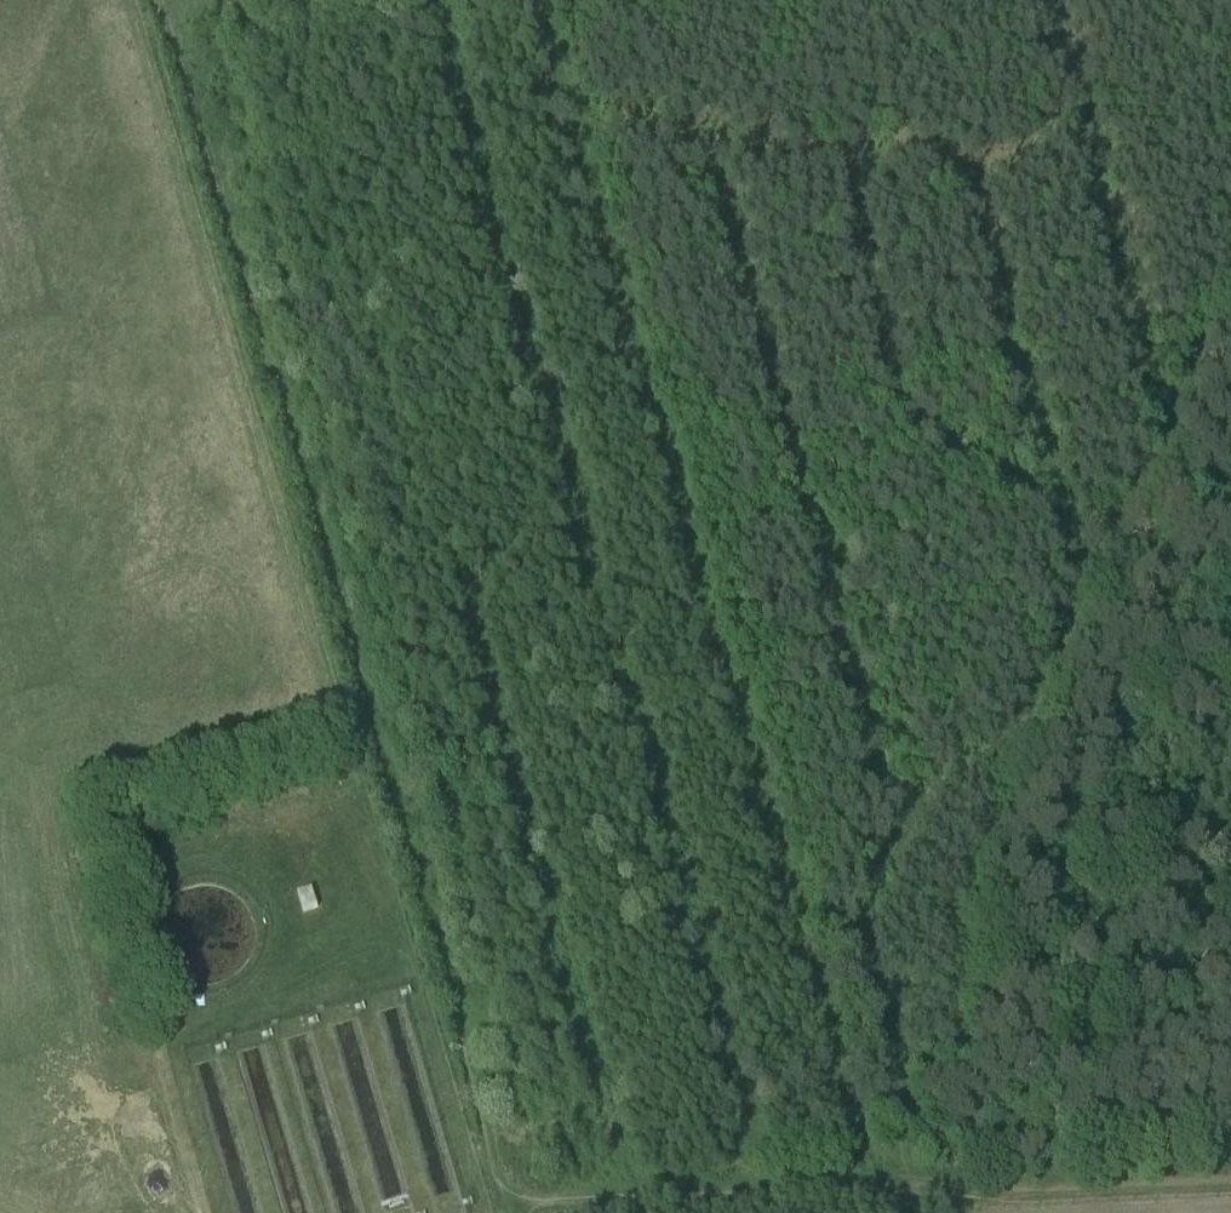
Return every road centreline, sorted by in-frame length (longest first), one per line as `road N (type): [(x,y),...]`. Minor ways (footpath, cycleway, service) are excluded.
road 1 (track): [(501,1182),(306,488),(159,0)]
road 2 (track): [(1230,1188),(1005,1199),(881,1187),(547,1202),(501,1182)]

